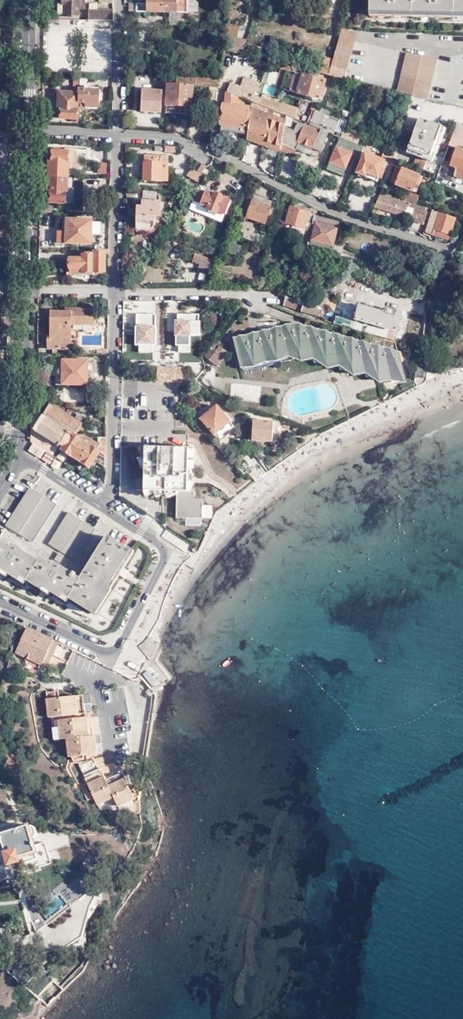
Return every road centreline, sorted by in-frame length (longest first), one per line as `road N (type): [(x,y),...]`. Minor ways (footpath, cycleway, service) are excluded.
road 1 (residential): [(449,253),(354,221),(177,137),(118,133)]
road 2 (residential): [(110,512),(168,551),(119,646),(96,648),(0,604)]
road 3 (residential): [(115,293),(110,512)]
road 4 (tertiary): [(19,452),(21,290)]
road 5 (residential): [(118,133),(115,293)]
road 6 (residential): [(115,293),(266,297)]
road 7 (residential): [(120,0),(118,133)]
road 8 (tertiary): [(25,132),(27,0)]

